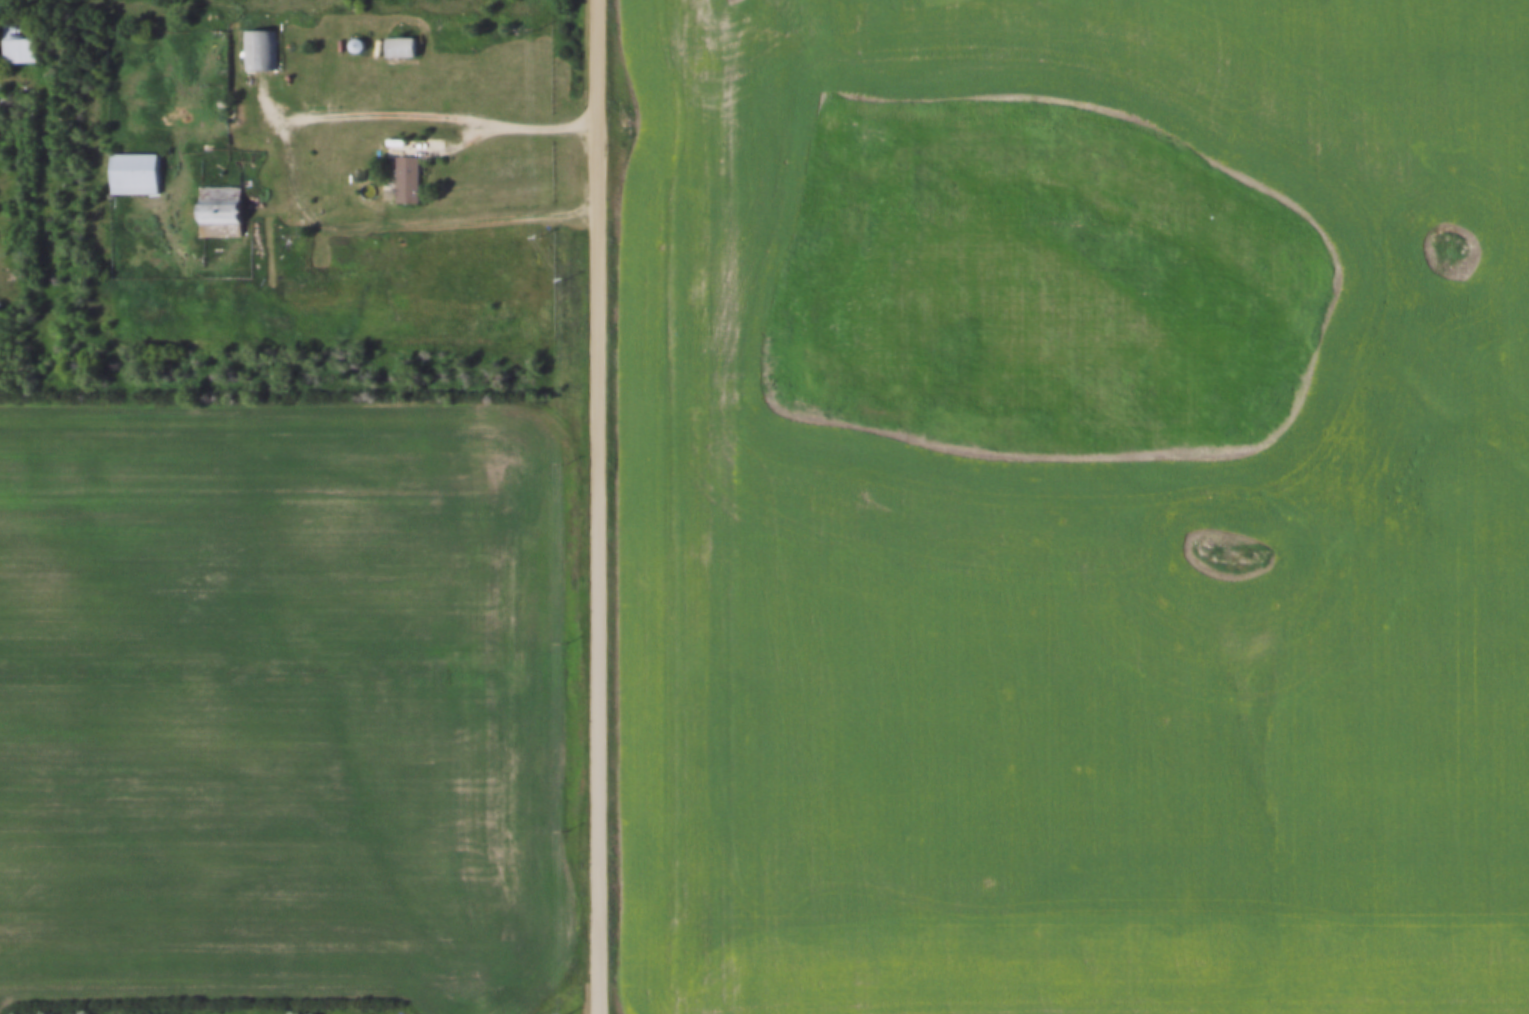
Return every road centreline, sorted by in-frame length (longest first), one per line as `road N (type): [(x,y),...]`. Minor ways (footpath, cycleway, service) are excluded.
road 1 (residential): [(602,1013),(599,0)]

